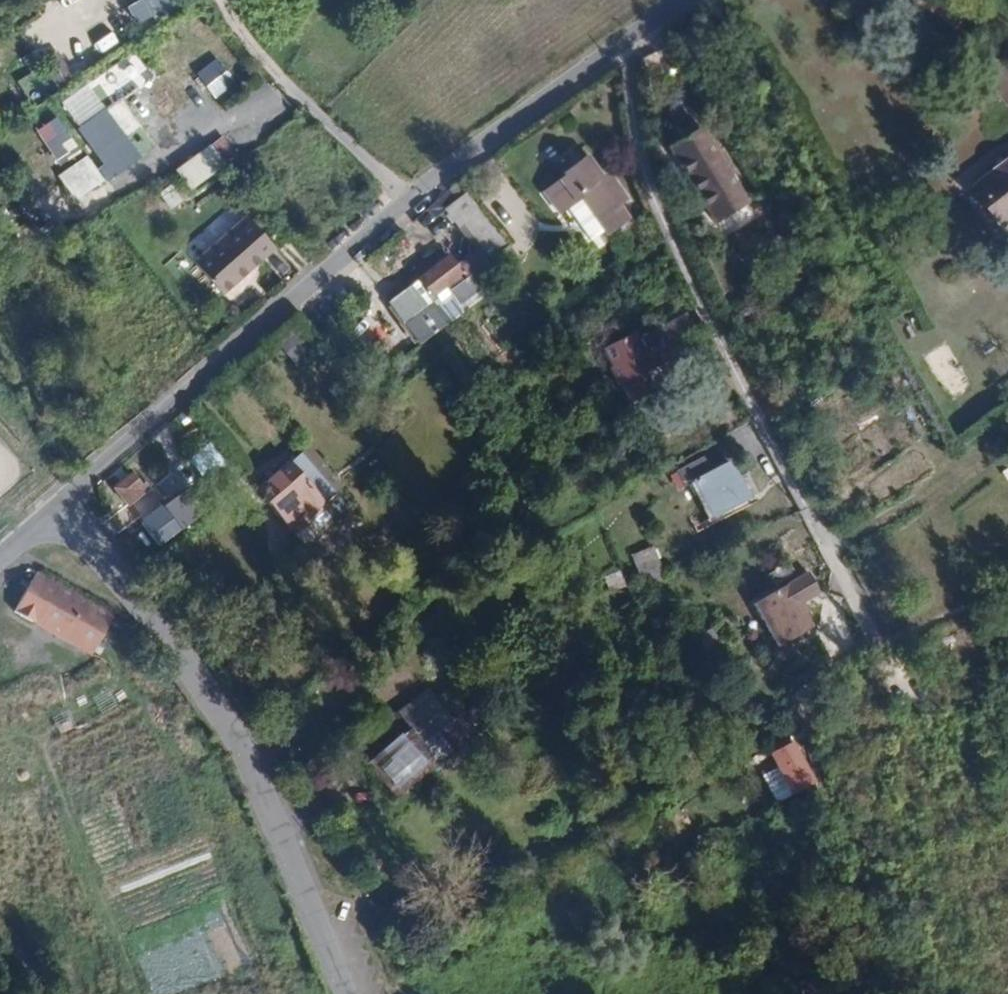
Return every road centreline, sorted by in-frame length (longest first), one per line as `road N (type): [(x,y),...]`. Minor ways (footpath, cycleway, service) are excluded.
road 1 (residential): [(681,0),(404,202),(60,507)]
road 2 (residential): [(60,507),(240,741),(347,993)]
road 3 (track): [(833,560),(1007,432)]

